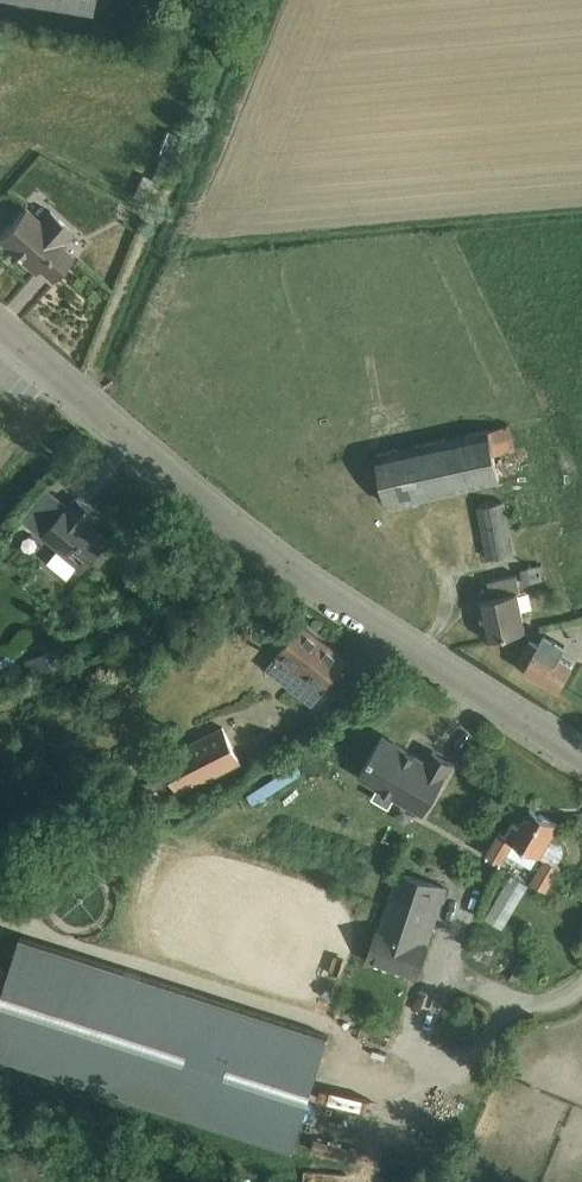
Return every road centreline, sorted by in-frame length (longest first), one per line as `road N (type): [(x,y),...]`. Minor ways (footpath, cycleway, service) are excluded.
road 1 (residential): [(581,753),(345,604),(0,323)]

